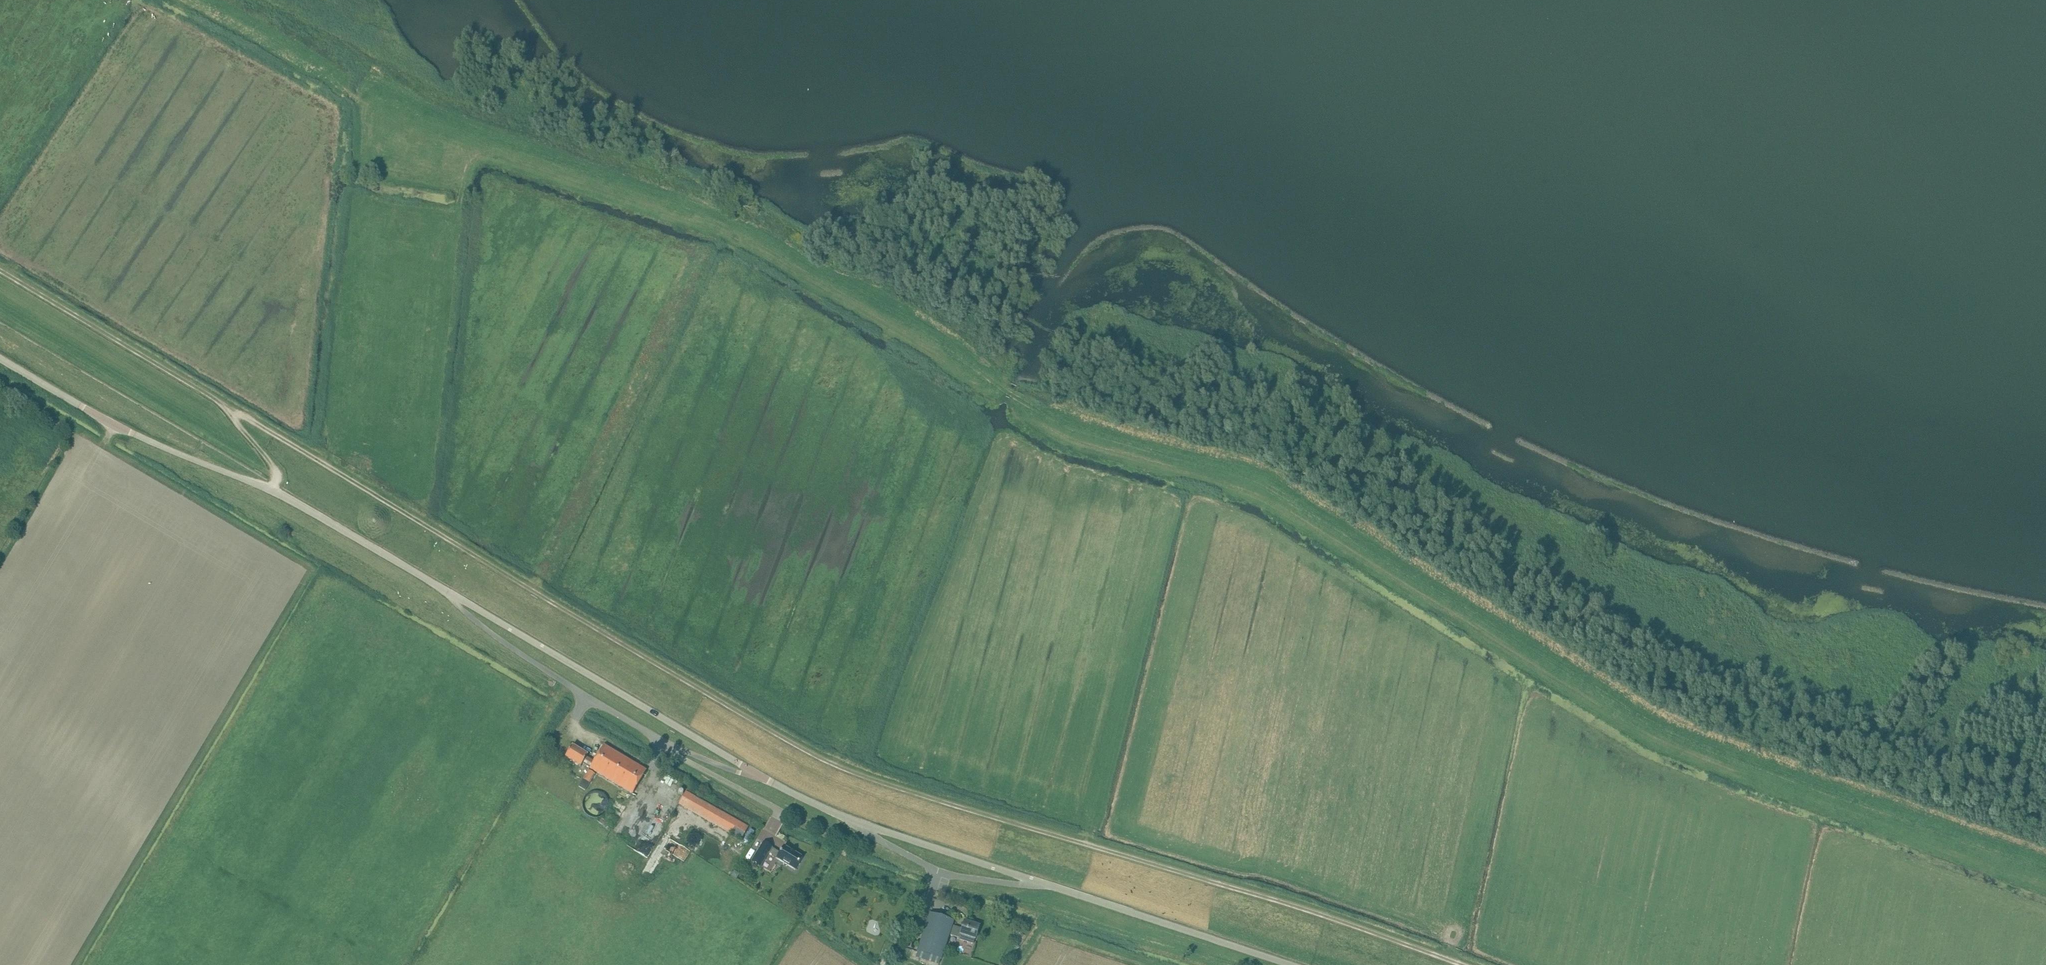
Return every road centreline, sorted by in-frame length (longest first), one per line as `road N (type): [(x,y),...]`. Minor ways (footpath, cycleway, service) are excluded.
road 1 (track): [(0,273),(820,764),(1454,964)]
road 2 (unclassified): [(1298,964),(824,811),(770,783)]
road 3 (unclassified): [(437,586),(270,490),(114,425),(0,358)]
road 4 (unclassified): [(770,783),(648,733),(506,644),(437,586)]
road 5 (unclassified): [(770,783),(437,586)]

